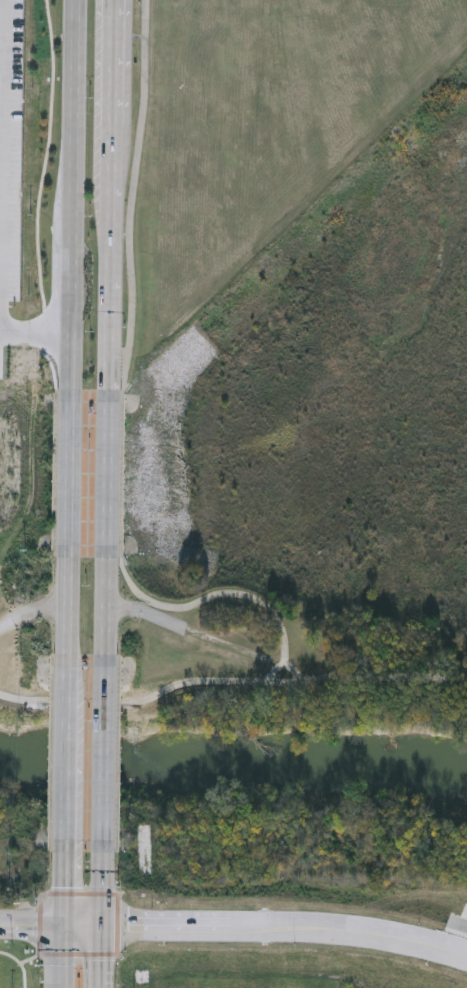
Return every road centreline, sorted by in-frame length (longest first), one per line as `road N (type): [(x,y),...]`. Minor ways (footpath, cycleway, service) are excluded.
road 1 (primary): [(76,0),(70,389)]
road 2 (primary): [(109,389),(113,126)]
road 3 (primary): [(105,860),(113,768),(106,654)]
road 4 (primary): [(67,653),(77,772),(70,850)]
road 5 (primary): [(107,557),(109,389)]
road 6 (primary): [(70,389),(68,557)]
road 7 (primary): [(113,126),(131,81),(132,0)]
road 8 (primary): [(113,126),(114,0)]

